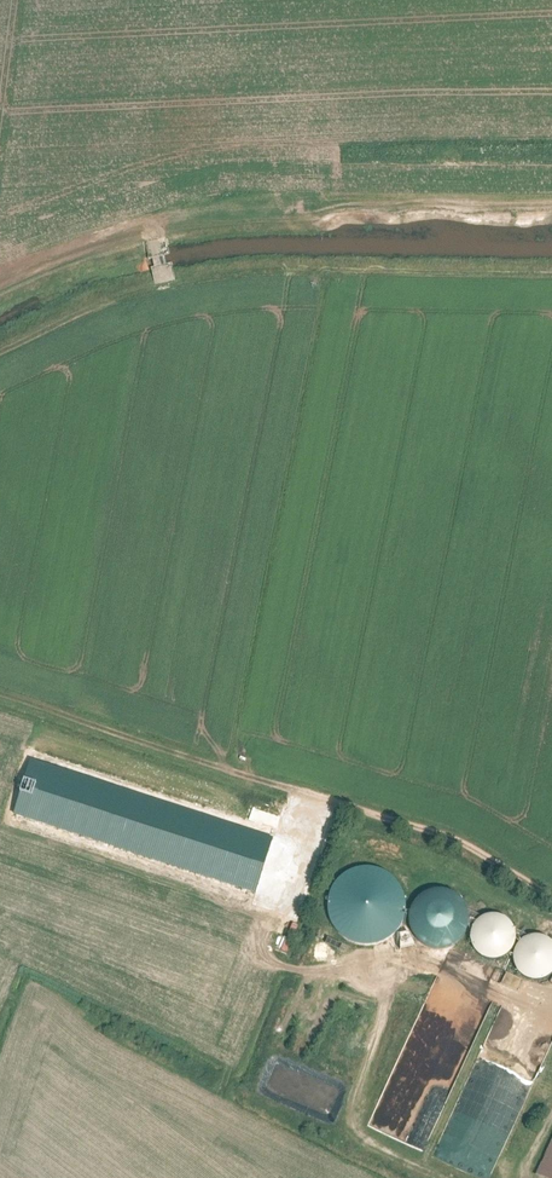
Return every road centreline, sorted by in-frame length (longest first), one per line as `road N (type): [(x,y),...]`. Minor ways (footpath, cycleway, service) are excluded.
road 1 (track): [(551,895),(439,830),(0,695)]
road 2 (track): [(0,346),(90,303),(160,283),(337,267),(551,272)]
road 3 (track): [(551,221),(221,226),(100,250),(0,288)]

